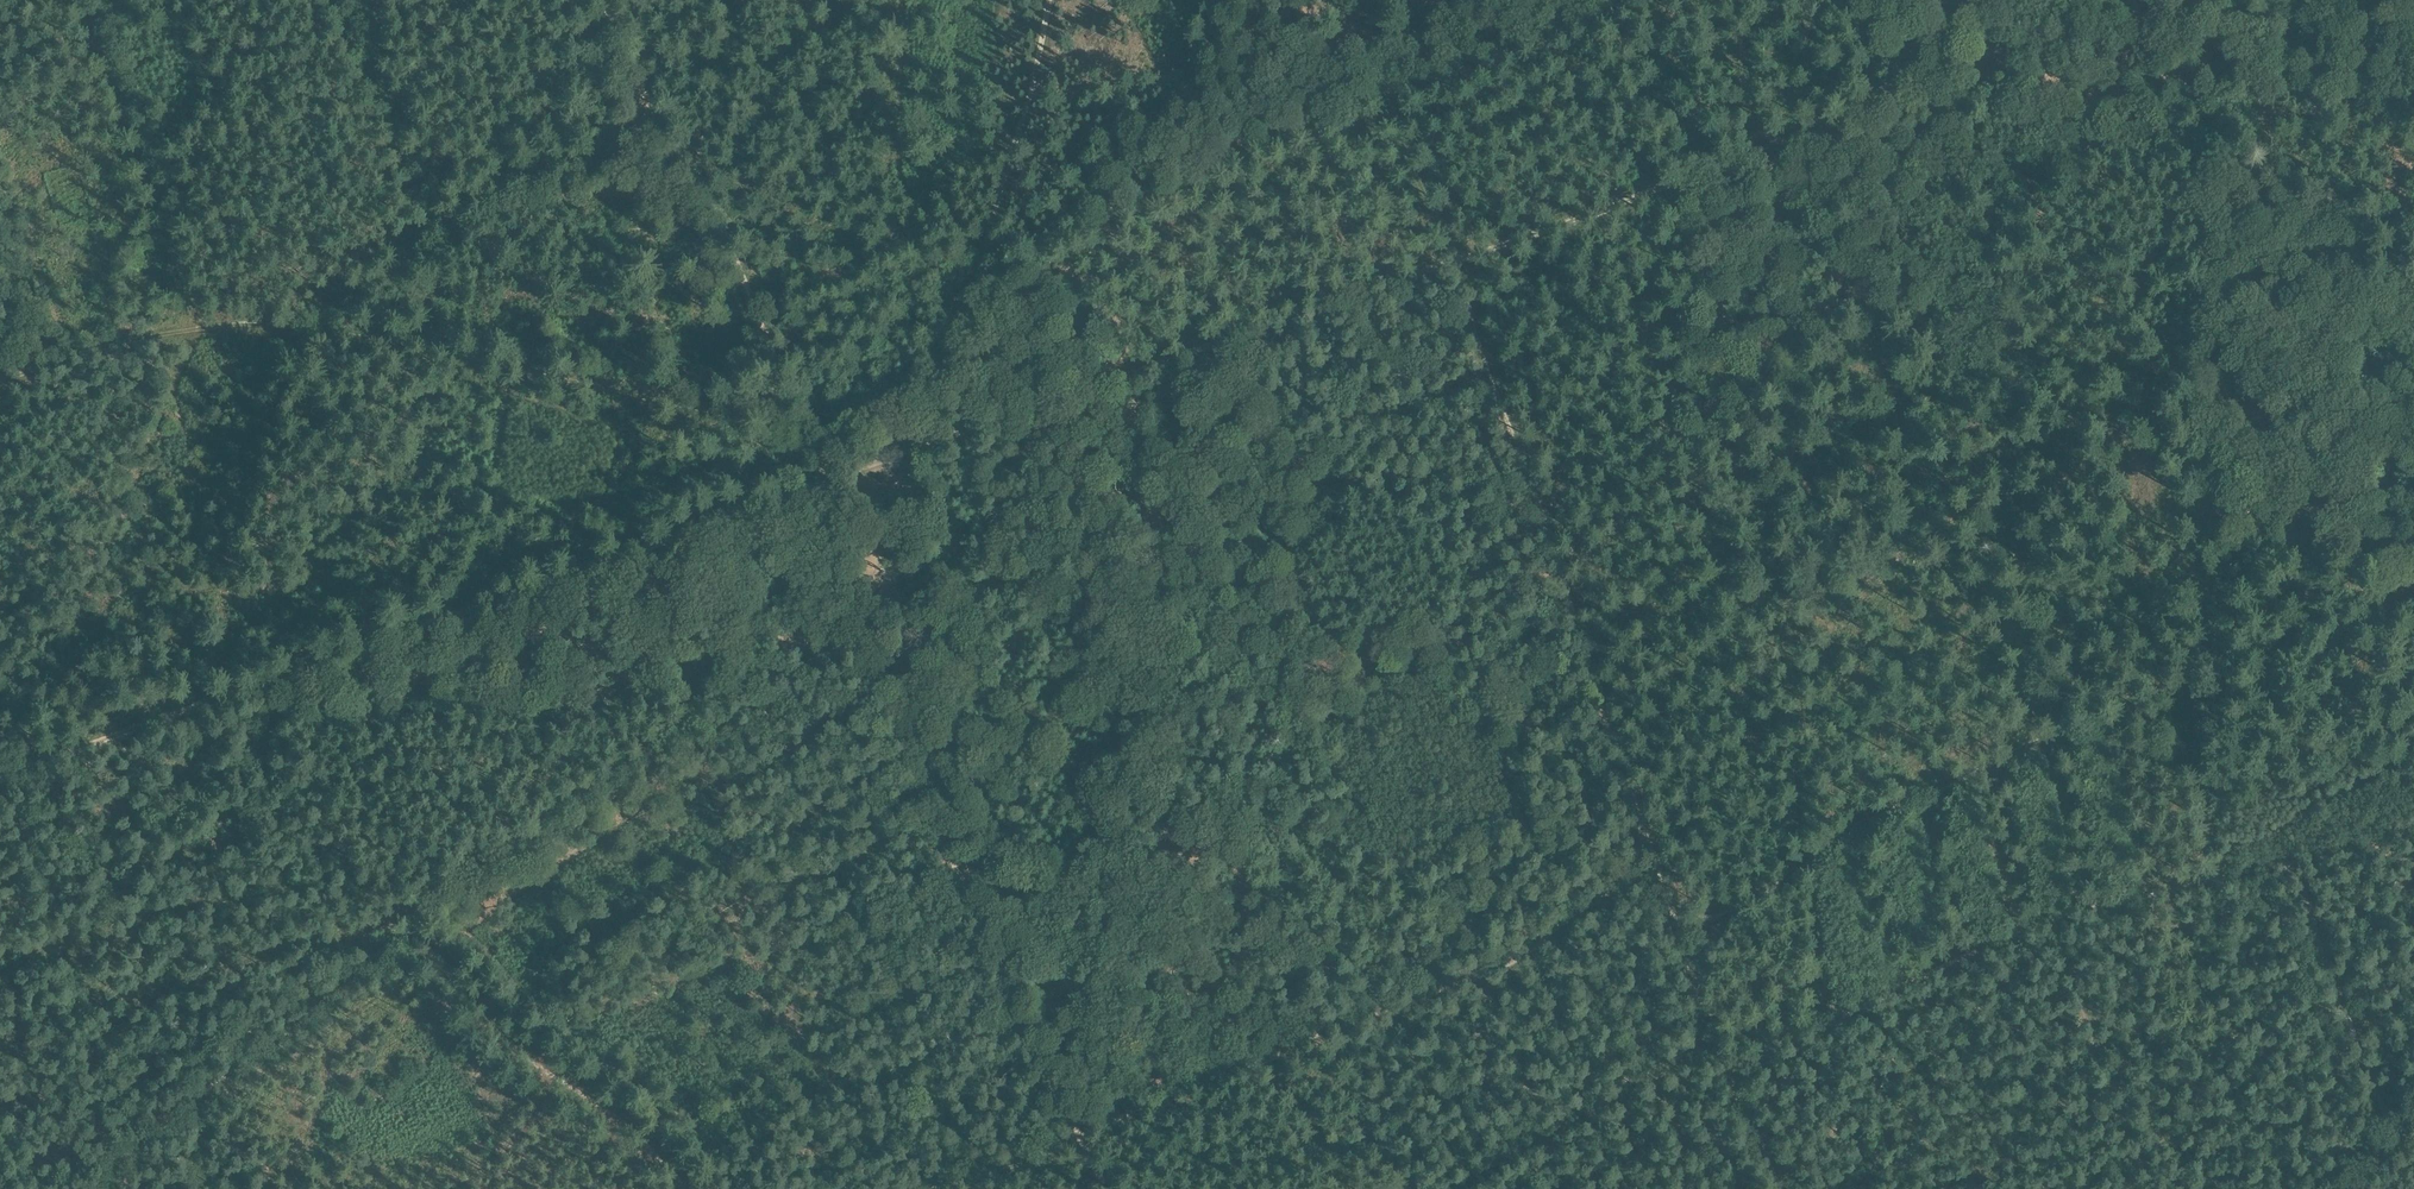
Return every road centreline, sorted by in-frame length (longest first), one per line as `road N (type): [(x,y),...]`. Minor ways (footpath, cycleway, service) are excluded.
road 1 (track): [(871,463),(805,429),(459,351),(317,330),(211,326),(0,380)]
road 2 (track): [(0,773),(801,493)]
road 3 (track): [(1455,261),(2185,0)]
road 4 (track): [(813,520),(852,592),(858,648),(900,731),(982,958),(1109,1188)]
road 5 (track): [(854,470),(1455,261)]
road 6 (track): [(608,0),(759,306),(781,438),(801,493)]
road 7 (track): [(1053,0),(996,202),(944,321),(854,470)]

